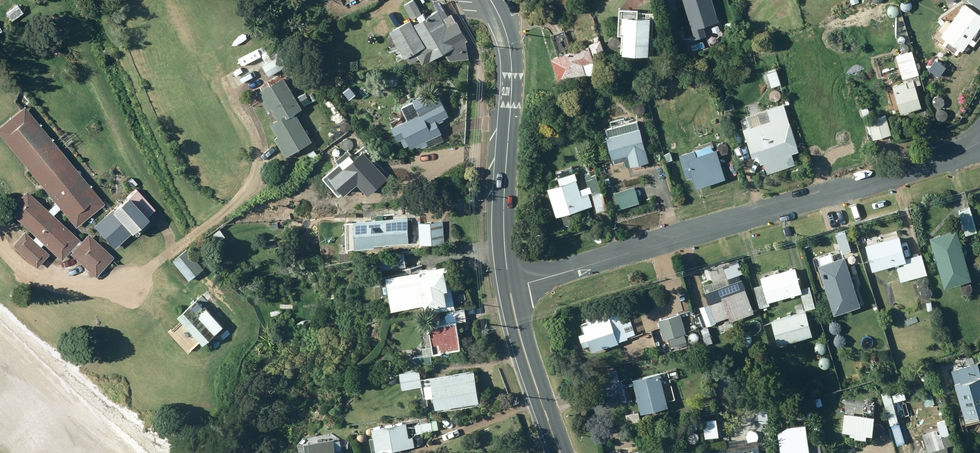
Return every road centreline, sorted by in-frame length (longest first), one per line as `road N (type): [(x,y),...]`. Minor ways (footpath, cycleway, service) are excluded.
road 1 (residential): [(979,147),(511,290)]
road 2 (secondary): [(511,290),(504,232),(509,44),(490,0)]
road 3 (secondary): [(564,452),(511,290)]

